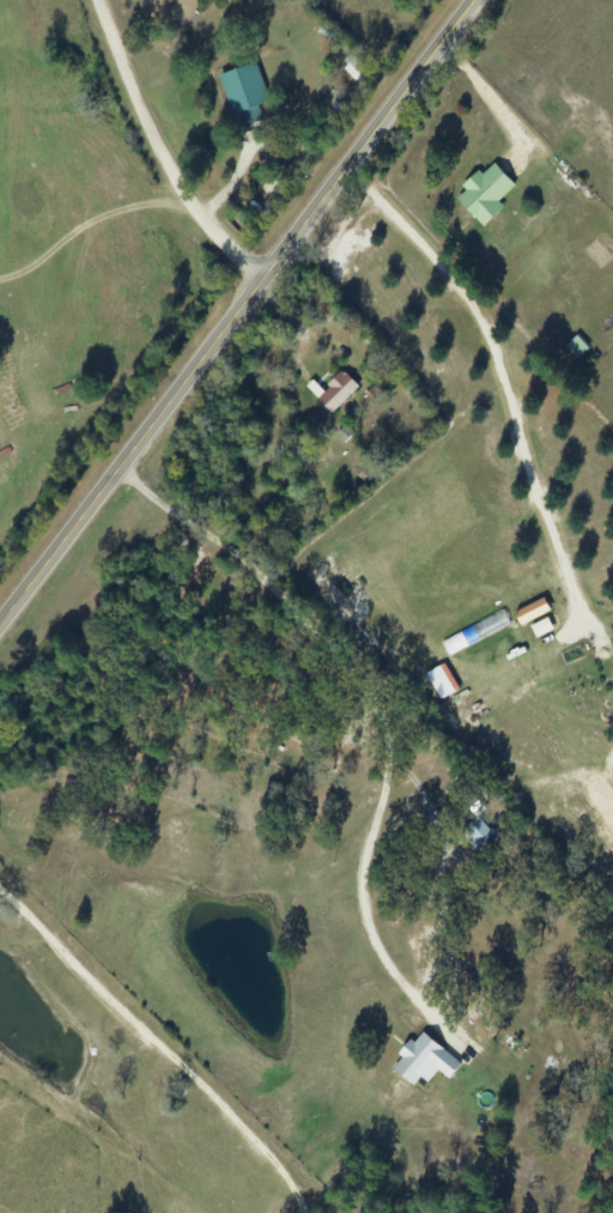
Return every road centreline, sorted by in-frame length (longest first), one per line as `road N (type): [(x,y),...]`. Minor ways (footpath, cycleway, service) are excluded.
road 1 (secondary): [(480,0),(0,628)]
road 2 (residential): [(0,889),(60,939),(192,1092),(269,1212)]
road 3 (residential): [(255,289),(217,272),(163,230),(110,117),(82,0)]

